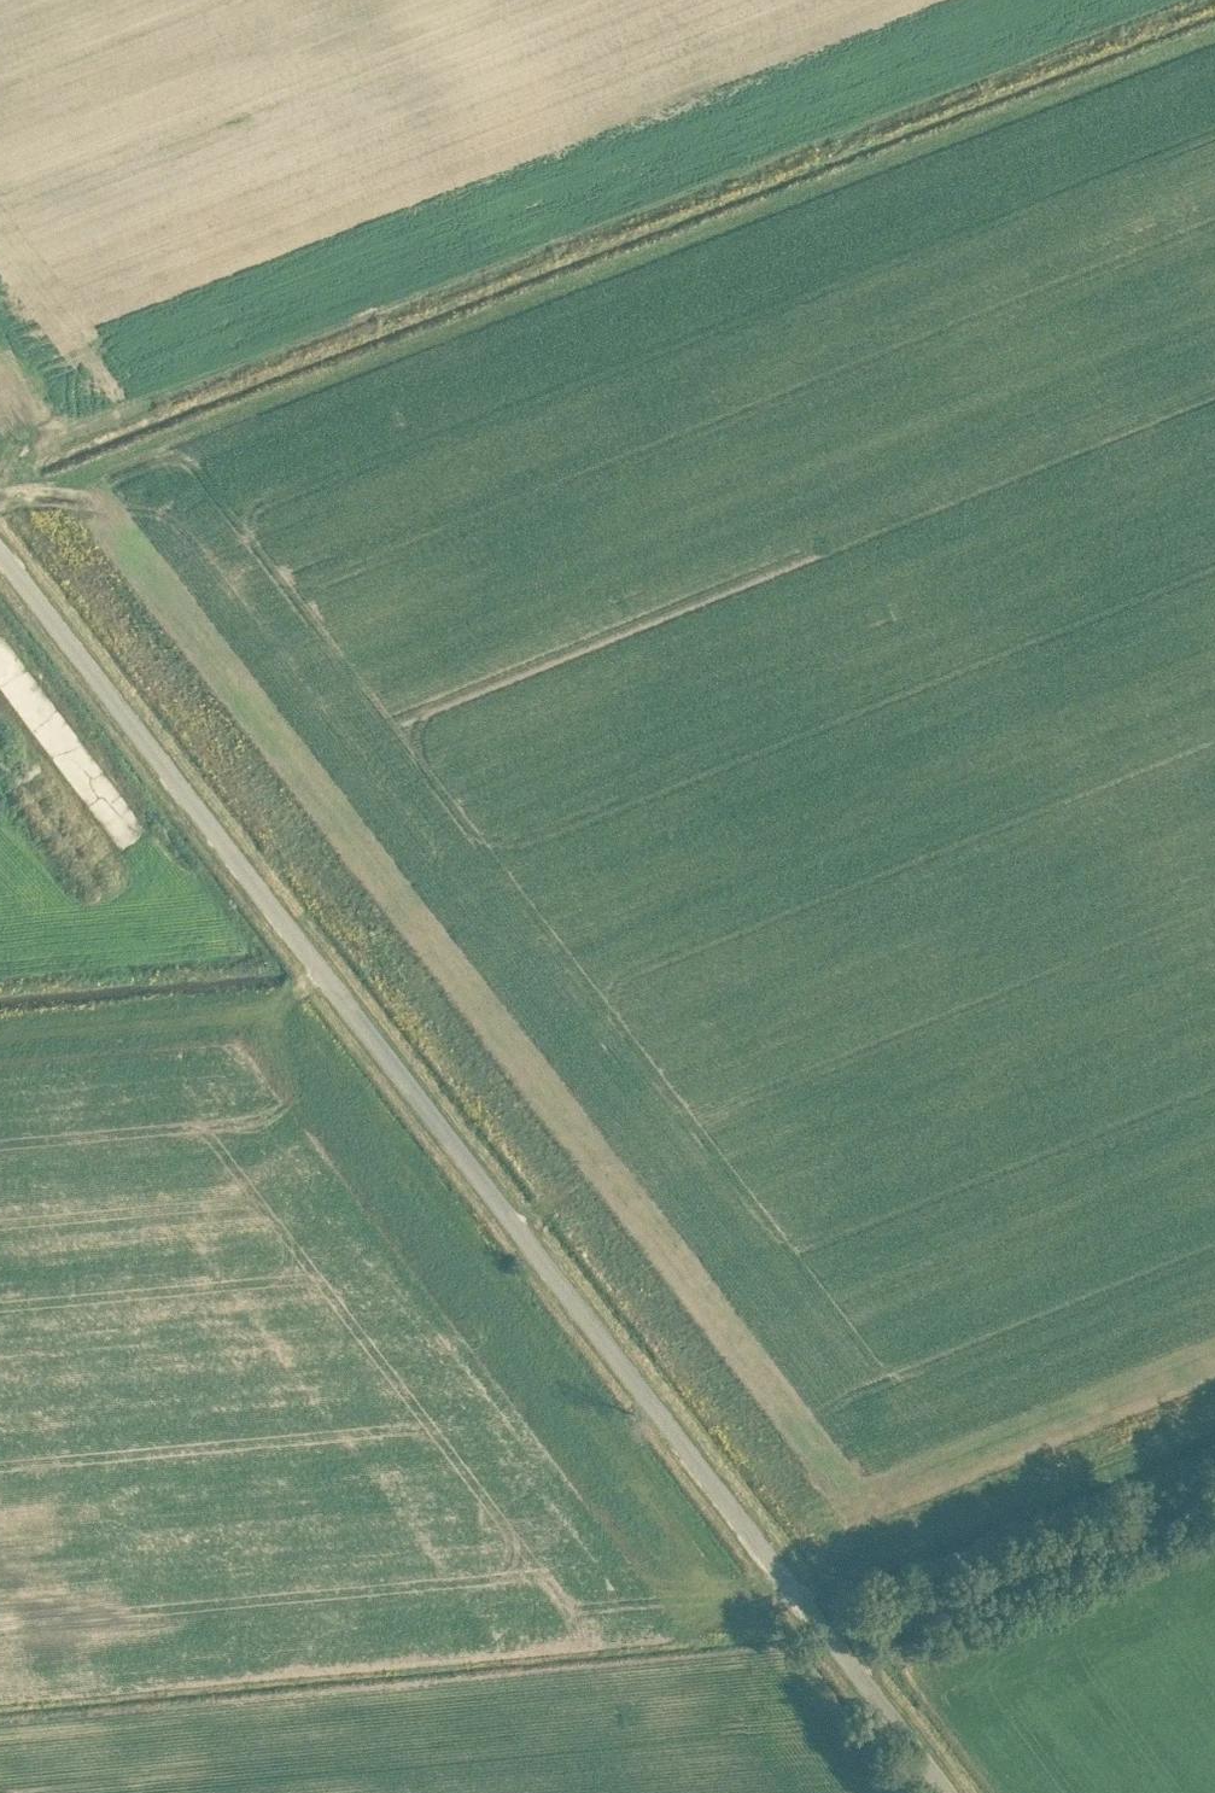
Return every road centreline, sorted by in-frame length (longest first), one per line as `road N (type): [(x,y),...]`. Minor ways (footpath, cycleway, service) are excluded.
road 1 (unclassified): [(947,1792),(0,550)]
road 2 (track): [(1214,1485),(911,1607),(863,1678)]

